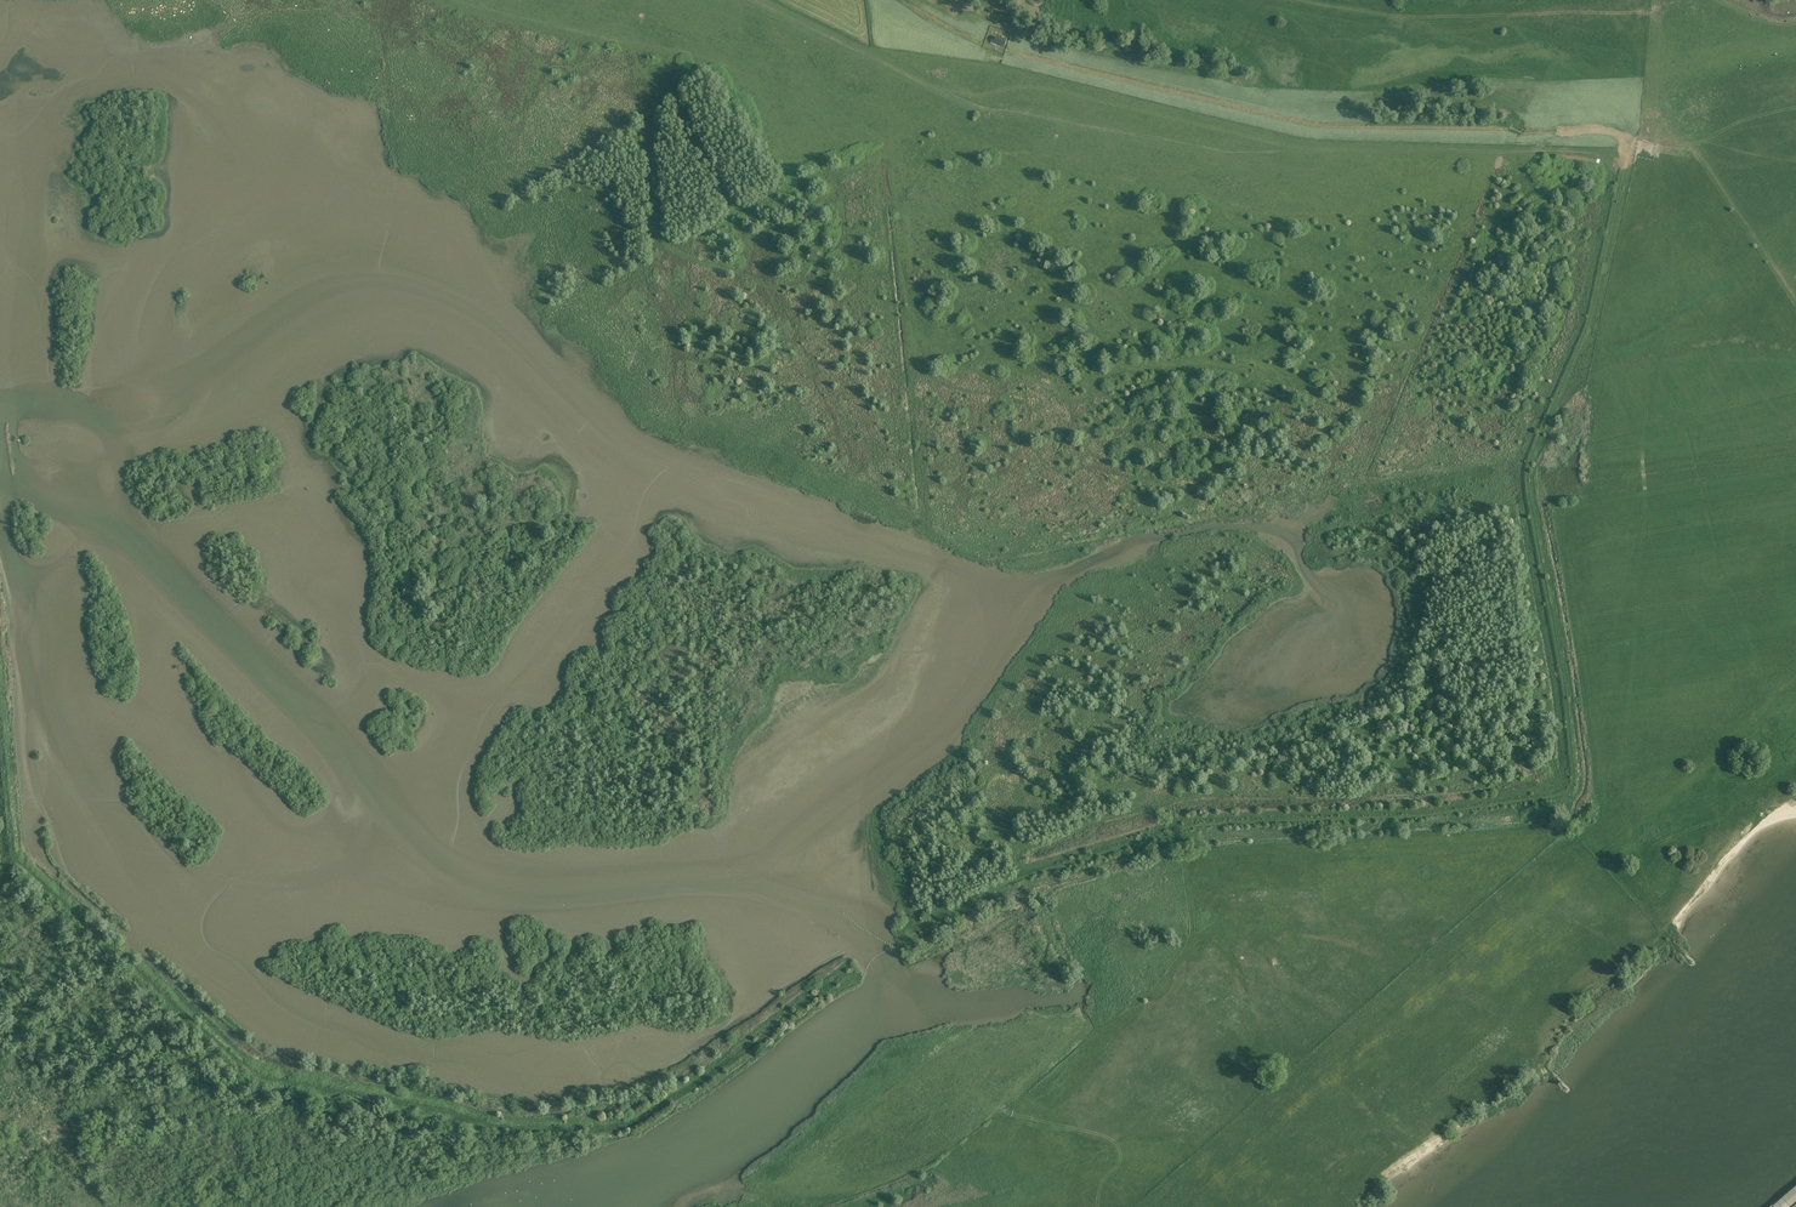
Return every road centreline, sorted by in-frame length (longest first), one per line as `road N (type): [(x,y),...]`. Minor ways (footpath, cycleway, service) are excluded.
road 1 (track): [(889,0),(949,40),(1269,123),(1325,133),(1616,146),(1587,302),(1521,453)]

